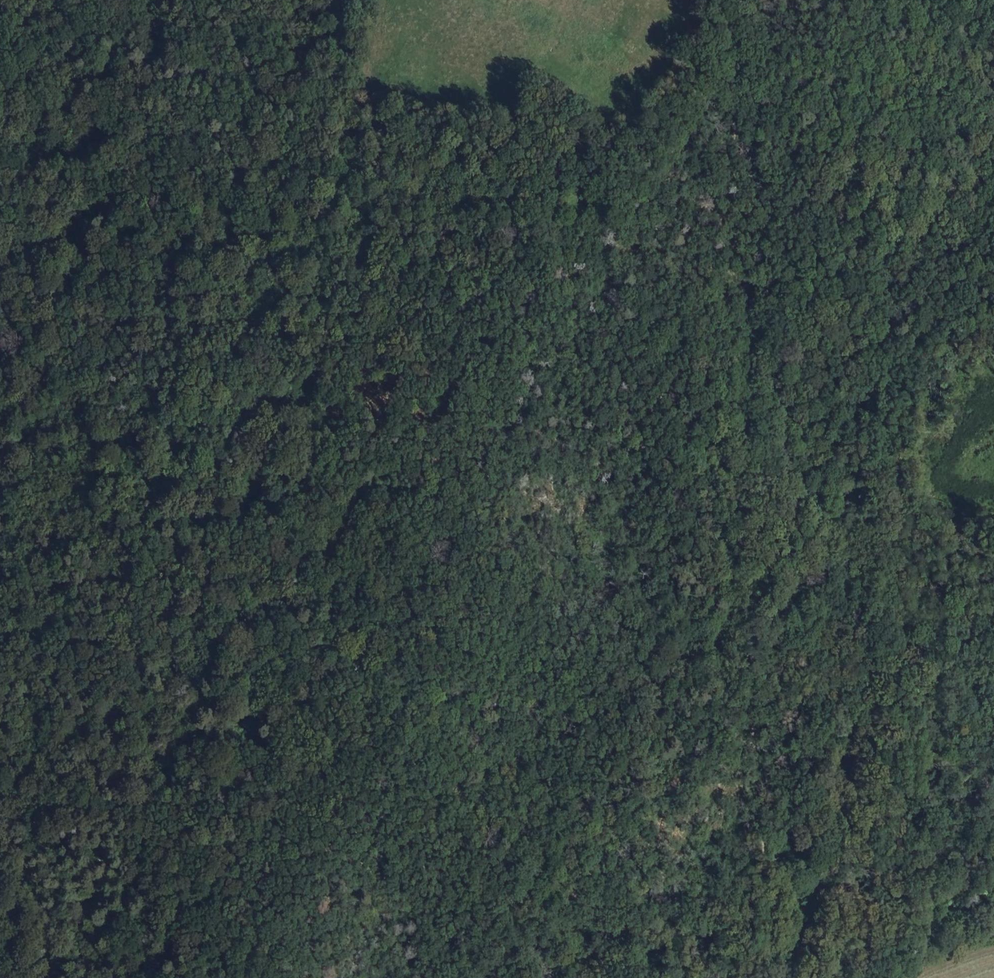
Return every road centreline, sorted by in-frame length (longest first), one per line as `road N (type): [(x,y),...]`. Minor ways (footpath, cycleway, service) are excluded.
road 1 (track): [(753,977),(763,861),(746,525),(754,359),(748,279),(725,194),(739,45),(729,0)]
road 2 (track): [(0,882),(44,891),(107,925),(155,954),(167,977)]

